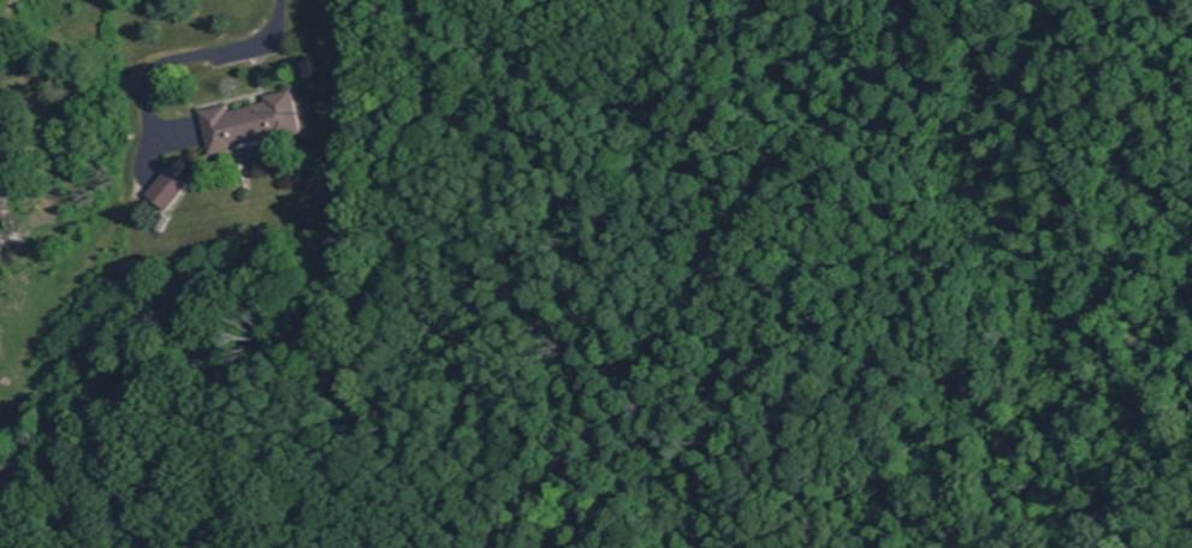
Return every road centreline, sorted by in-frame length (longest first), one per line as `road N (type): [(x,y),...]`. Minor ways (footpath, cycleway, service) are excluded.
road 1 (residential): [(23,0),(114,111),(135,207),(89,291),(0,371)]

